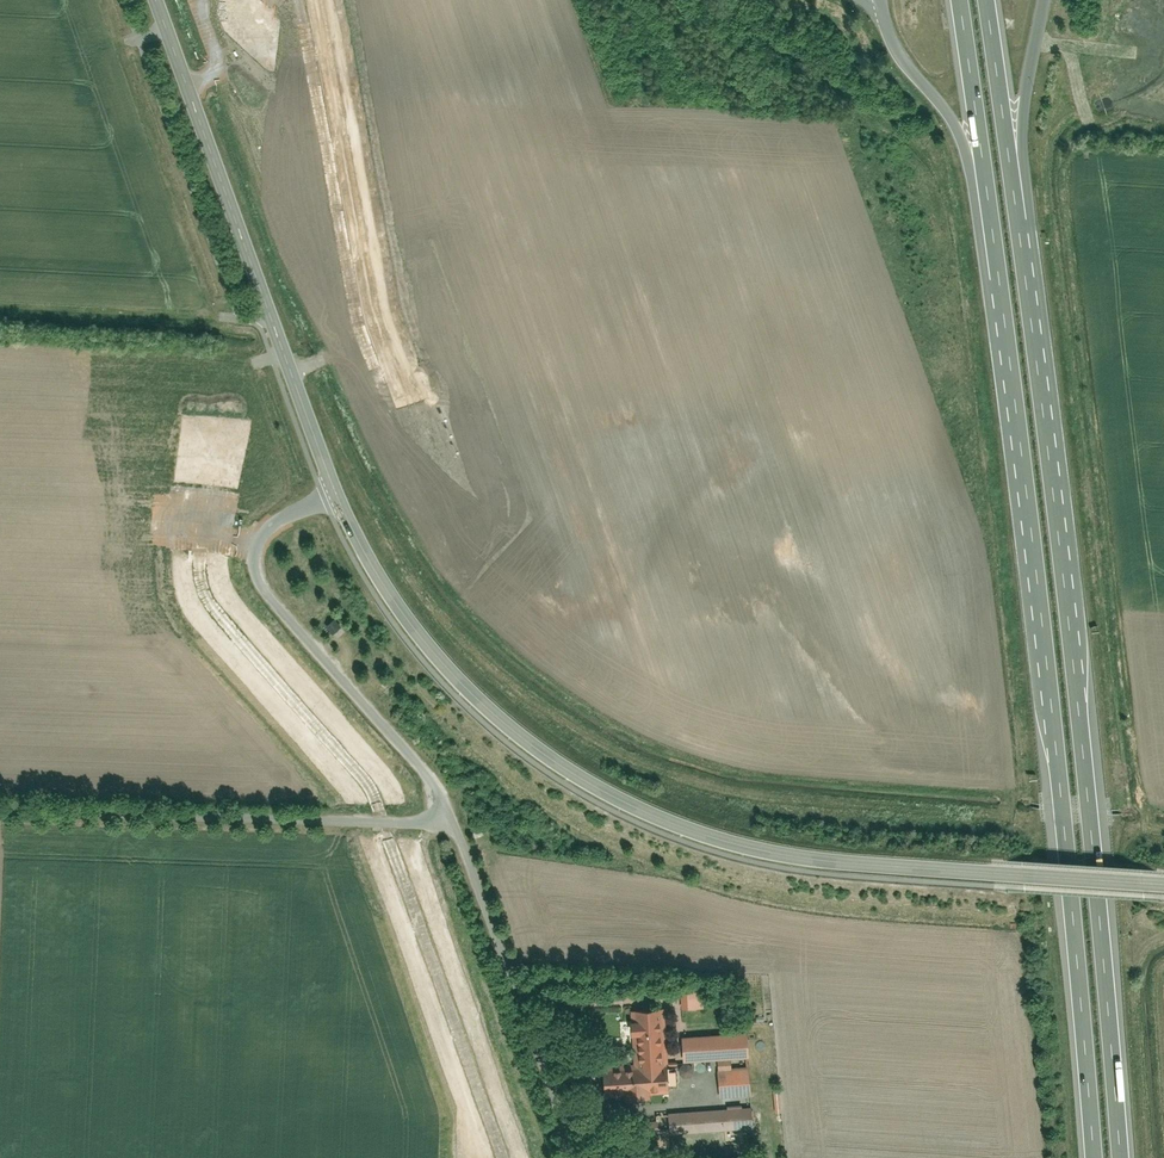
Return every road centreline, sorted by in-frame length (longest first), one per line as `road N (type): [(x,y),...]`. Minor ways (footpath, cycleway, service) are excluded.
road 1 (motorway): [(1121,1157),(1076,678),(986,0)]
road 2 (motorway): [(960,0),(1030,522),(1094,1157)]
road 3 (tertiary): [(1163,882),(833,860),(674,822),(536,745),(456,676),(367,557),(339,496)]
road 4 (tertiary): [(339,496),(157,0)]
road 5 (unclassified): [(0,805),(452,825)]
road 6 (residential): [(339,496),(285,518),(256,553),(258,569),(265,591),(430,779),(452,825)]
road 7 (residential): [(452,825),(566,1111),(571,1157)]

